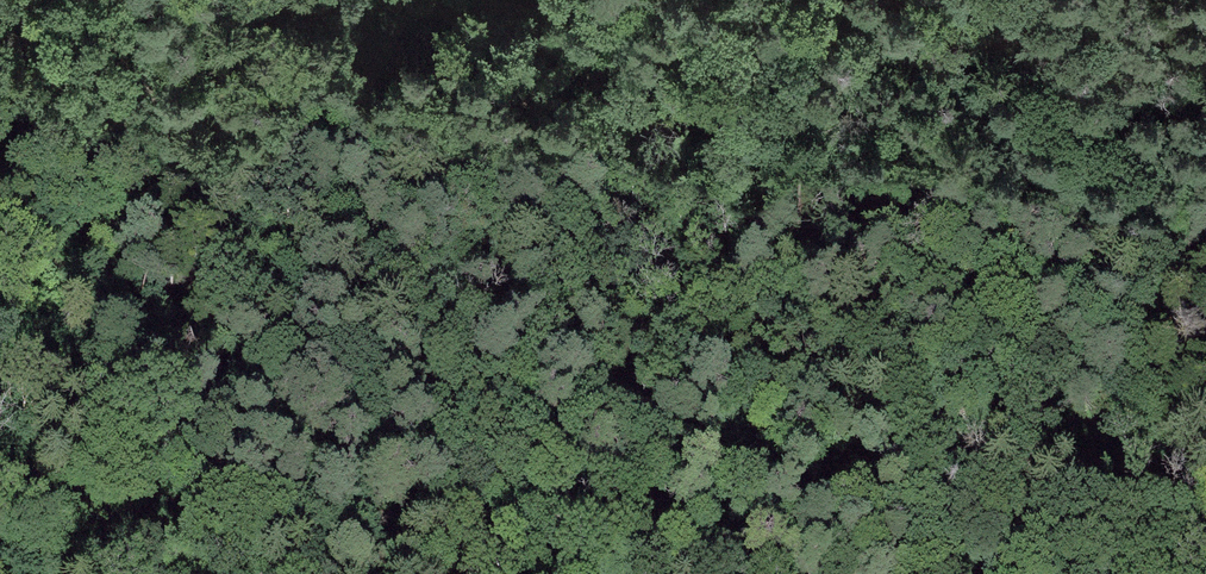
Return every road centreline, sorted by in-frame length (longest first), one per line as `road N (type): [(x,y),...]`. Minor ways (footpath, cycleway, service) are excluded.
road 1 (track): [(562,520),(494,512),(125,558),(0,544)]
road 2 (track): [(157,157),(245,179),(304,184),(382,169),(464,142),(655,0)]
road 3 (unclassified): [(1205,291),(1116,232),(953,66),(871,0)]
road 4 (track): [(562,520),(700,556),(735,573)]
road 5 (track): [(20,173),(157,157)]

